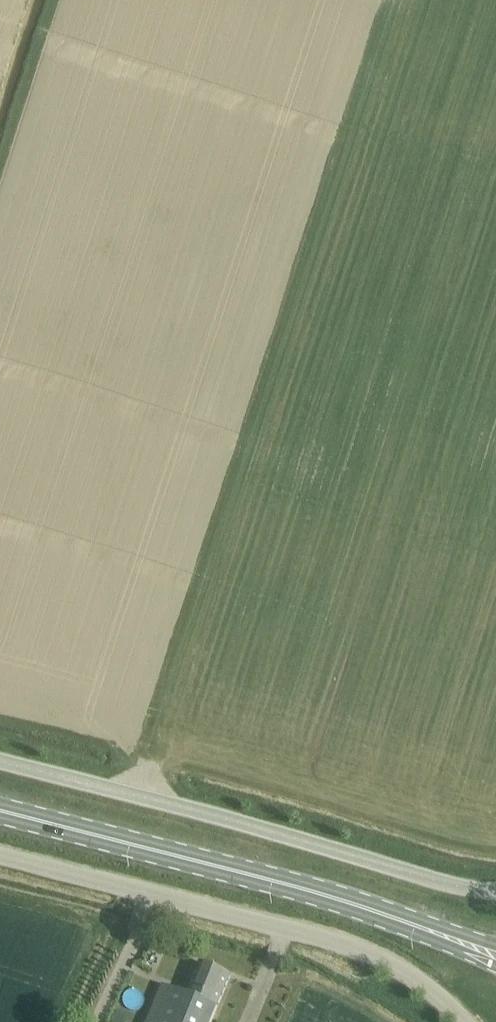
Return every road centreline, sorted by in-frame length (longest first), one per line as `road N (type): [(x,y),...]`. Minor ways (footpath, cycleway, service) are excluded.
road 1 (primary): [(495,956),(345,900),(0,810)]
road 2 (unclassified): [(461,1021),(399,968),(349,949),(0,854)]

